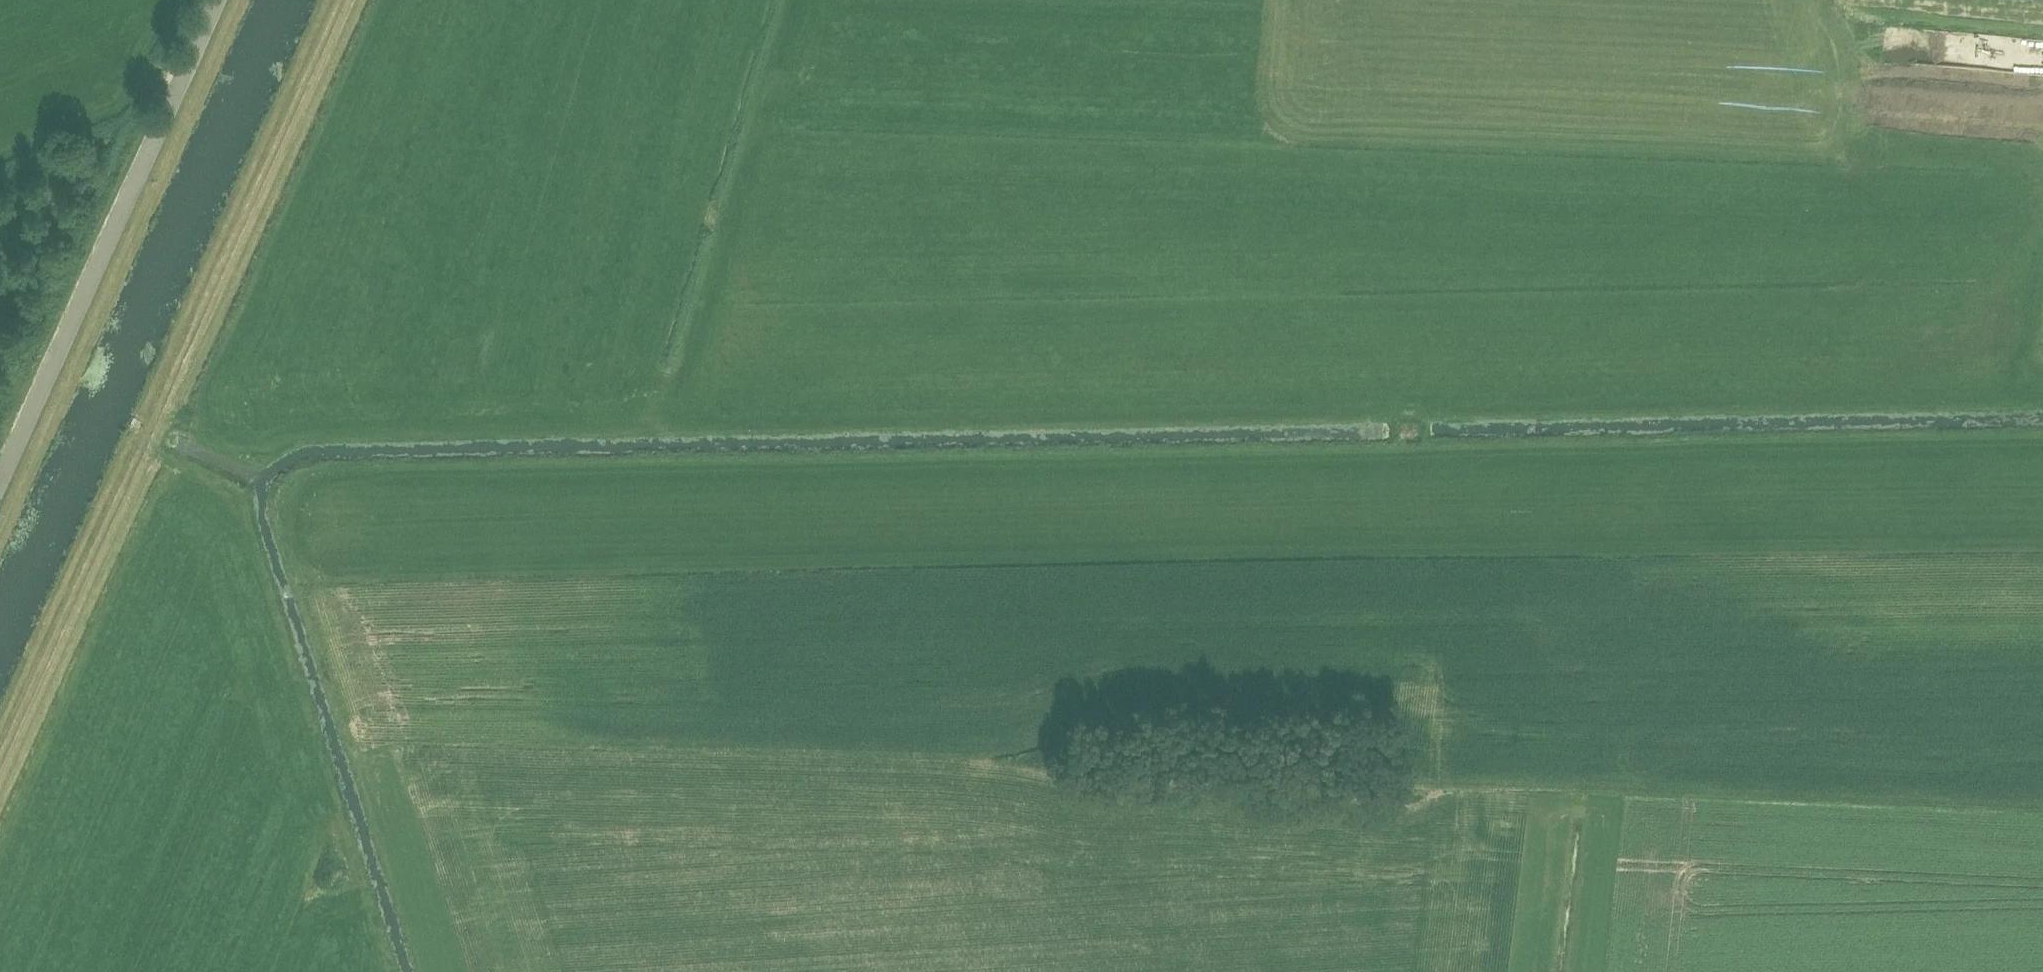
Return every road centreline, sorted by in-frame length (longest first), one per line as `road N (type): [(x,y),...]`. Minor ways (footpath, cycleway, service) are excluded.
road 1 (track): [(0,771),(344,0)]
road 2 (tertiary): [(0,478),(213,0)]

